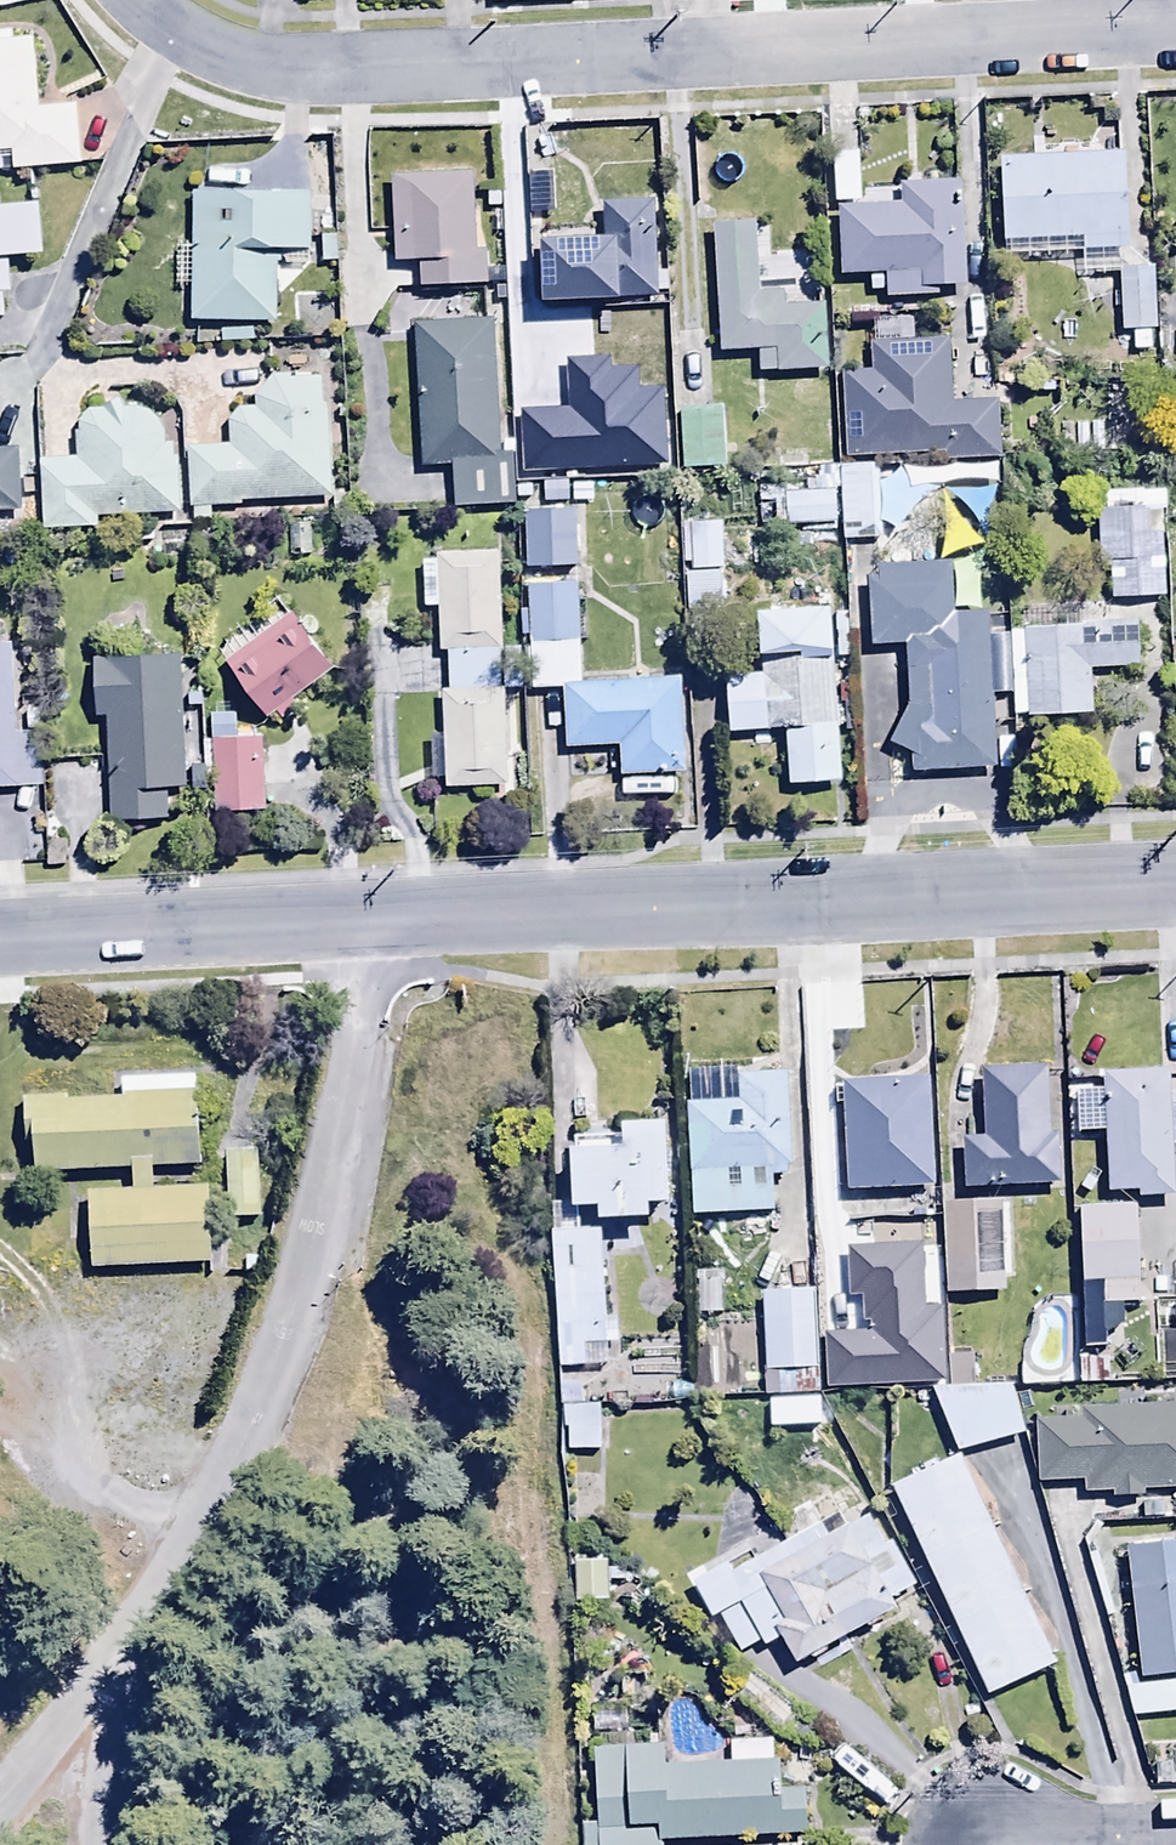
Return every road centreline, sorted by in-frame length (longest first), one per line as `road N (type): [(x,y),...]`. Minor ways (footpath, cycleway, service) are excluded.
road 1 (tertiary): [(114,948),(1175,892)]
road 2 (residential): [(1175,29),(394,72),(276,63),(182,31),(146,0)]
road 3 (residential): [(114,948),(137,1379)]
road 4 (unclassified): [(137,1379),(508,1366)]
road 5 (residential): [(144,1508),(161,1844)]
road 6 (unclassified): [(345,1844),(521,1838)]
road 7 (unclassified): [(0,1515),(144,1508)]
road 8 (residential): [(137,1379),(144,1508)]
road 9 (residential): [(1053,1844),(1175,1839)]

